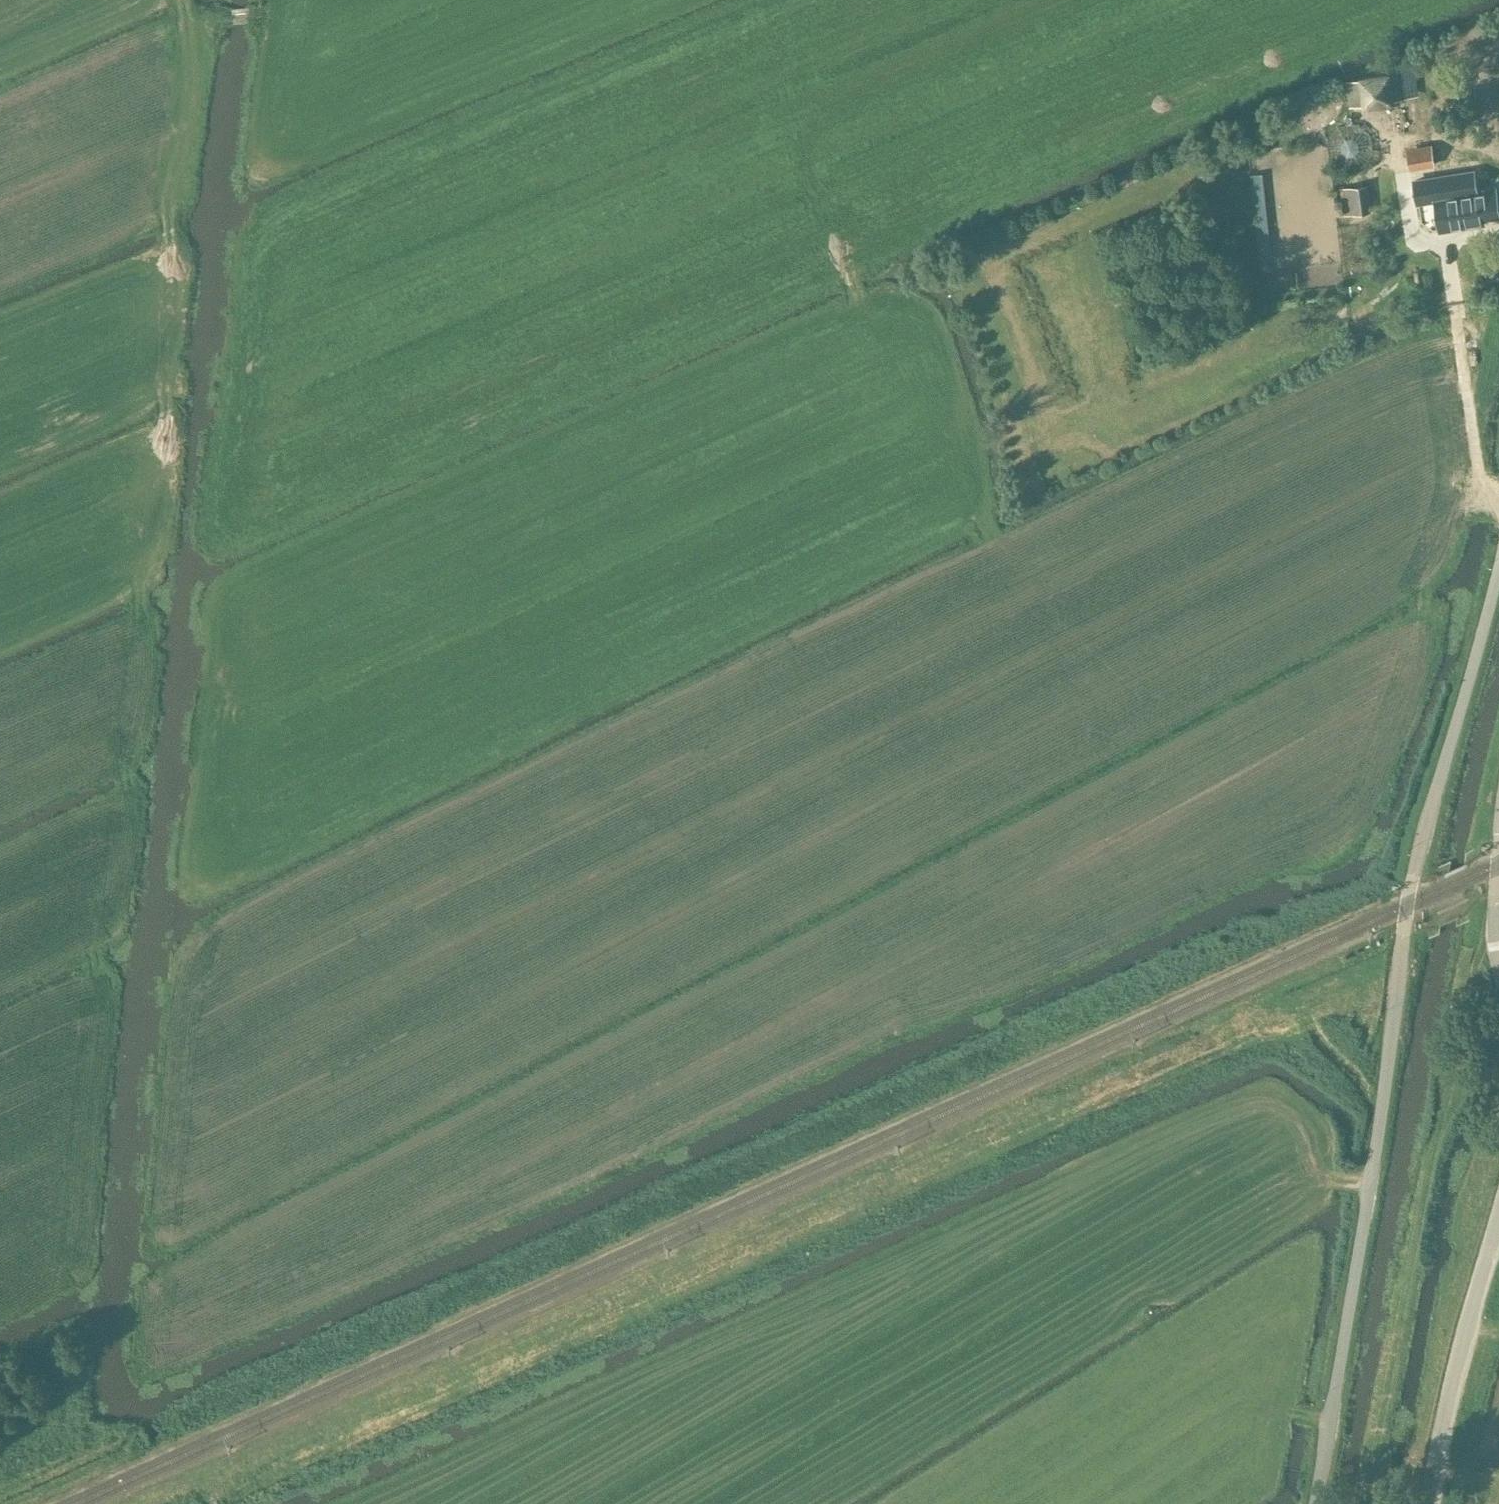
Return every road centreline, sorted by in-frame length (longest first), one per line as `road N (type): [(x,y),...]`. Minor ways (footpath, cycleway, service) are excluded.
road 1 (unclassified): [(1311,1503),(1387,1085),(1406,906),(1498,558)]
road 2 (unclassified): [(1426,1503),(1432,1452),(1498,1208)]

